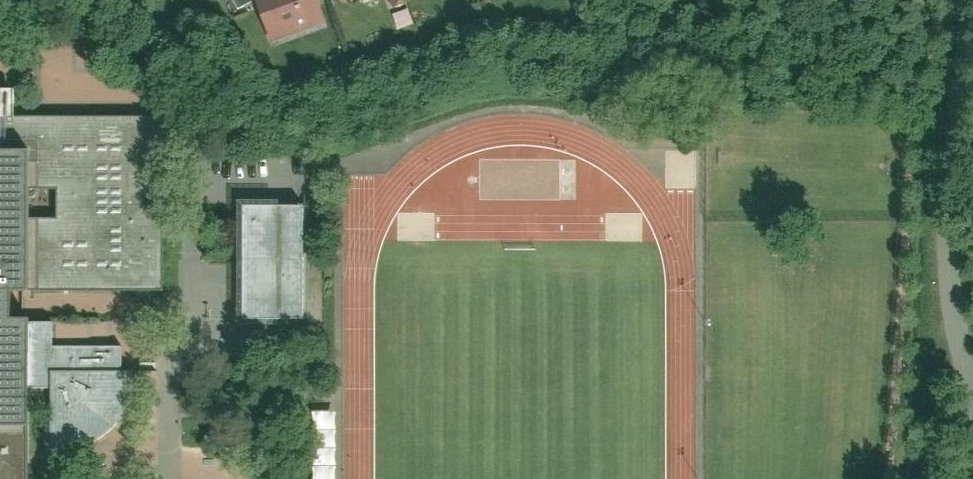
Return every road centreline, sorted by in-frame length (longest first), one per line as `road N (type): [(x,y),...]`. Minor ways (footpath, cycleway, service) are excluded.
road 1 (residential): [(972,396),(950,271),(960,89),(972,48)]

